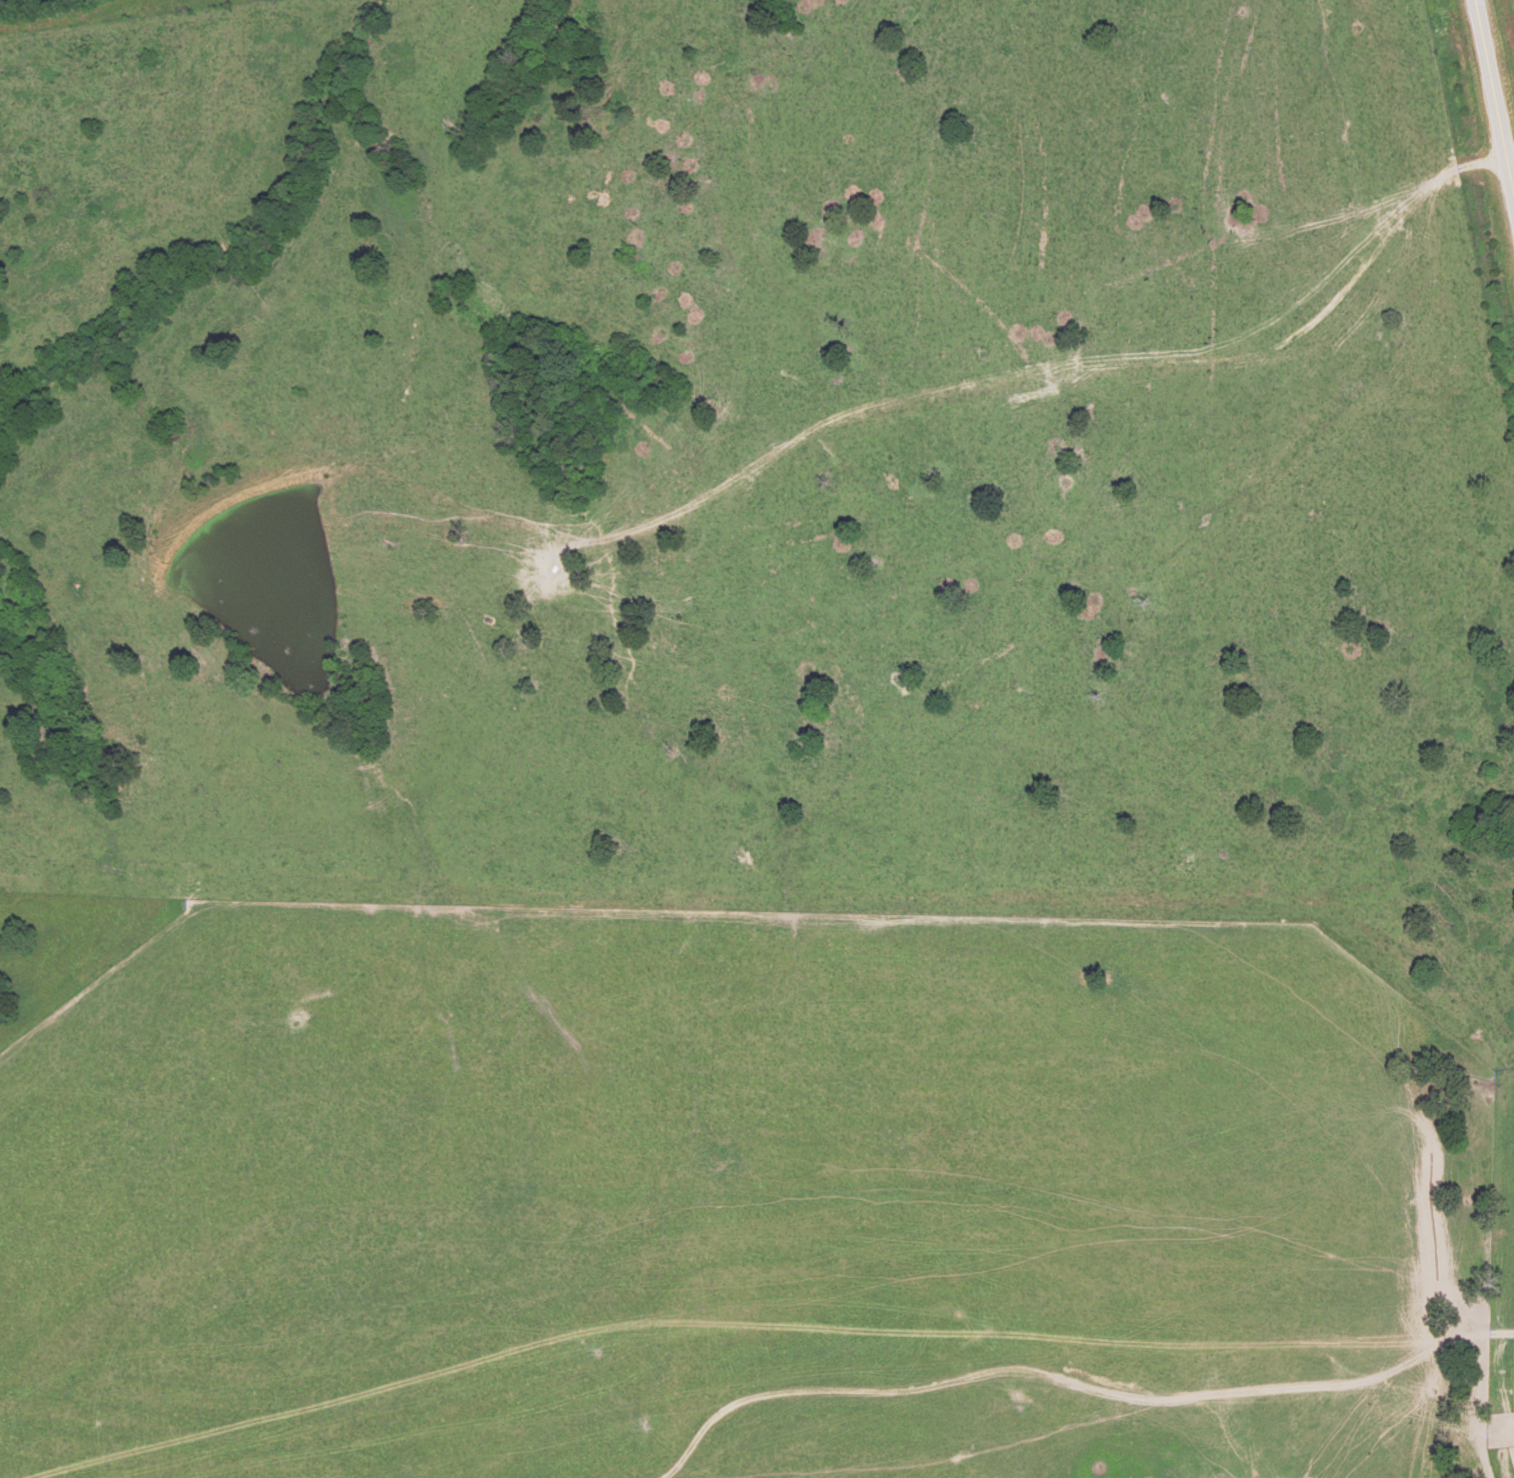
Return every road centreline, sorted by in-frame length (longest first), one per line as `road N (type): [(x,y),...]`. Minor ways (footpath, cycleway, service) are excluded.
road 1 (primary): [(1513,247),(1464,0)]

